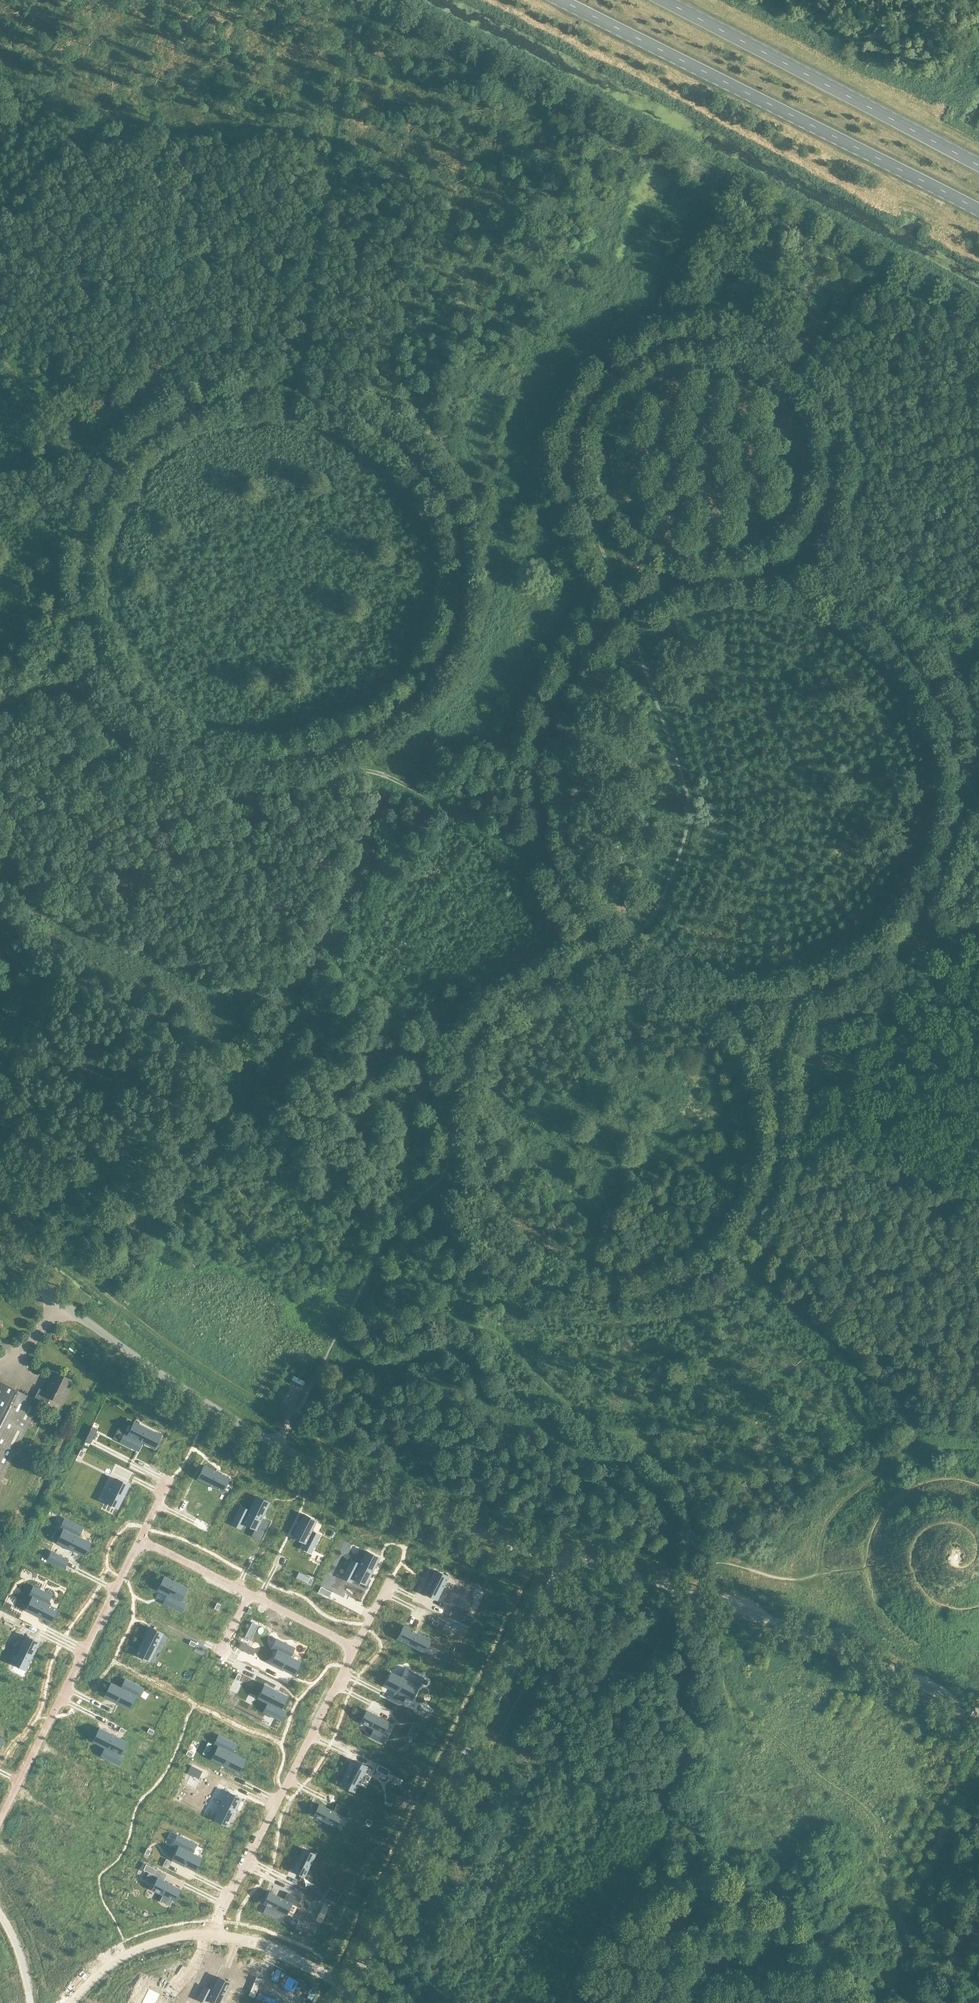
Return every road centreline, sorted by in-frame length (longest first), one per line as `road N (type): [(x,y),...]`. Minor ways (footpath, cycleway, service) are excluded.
road 1 (track): [(0,713),(74,687),(137,746),(227,785),(281,788),(375,771),(546,863),(610,949)]
road 2 (track): [(978,305),(386,0)]
road 3 (unclassified): [(564,1559),(397,1503),(208,1409),(0,1250)]
road 4 (unclassified): [(349,1990),(564,1559)]
road 5 (primary): [(561,0),(978,210)]
road 6 (unclassified): [(978,1717),(748,1610),(564,1559)]
road 7 (track): [(978,923),(917,942),(823,989),(746,1002),(670,983),(610,949)]
road 8 (primary): [(978,164),(663,0)]
road 9 (residential): [(208,1937),(355,1648)]
road 10 (residential): [(140,1539),(0,1816)]
road 11 (residential): [(355,1648),(140,1539)]
road 12 (residential): [(208,1937),(132,1954),(72,2002)]
road 13 (residential): [(349,1990),(275,1951),(208,1937)]

